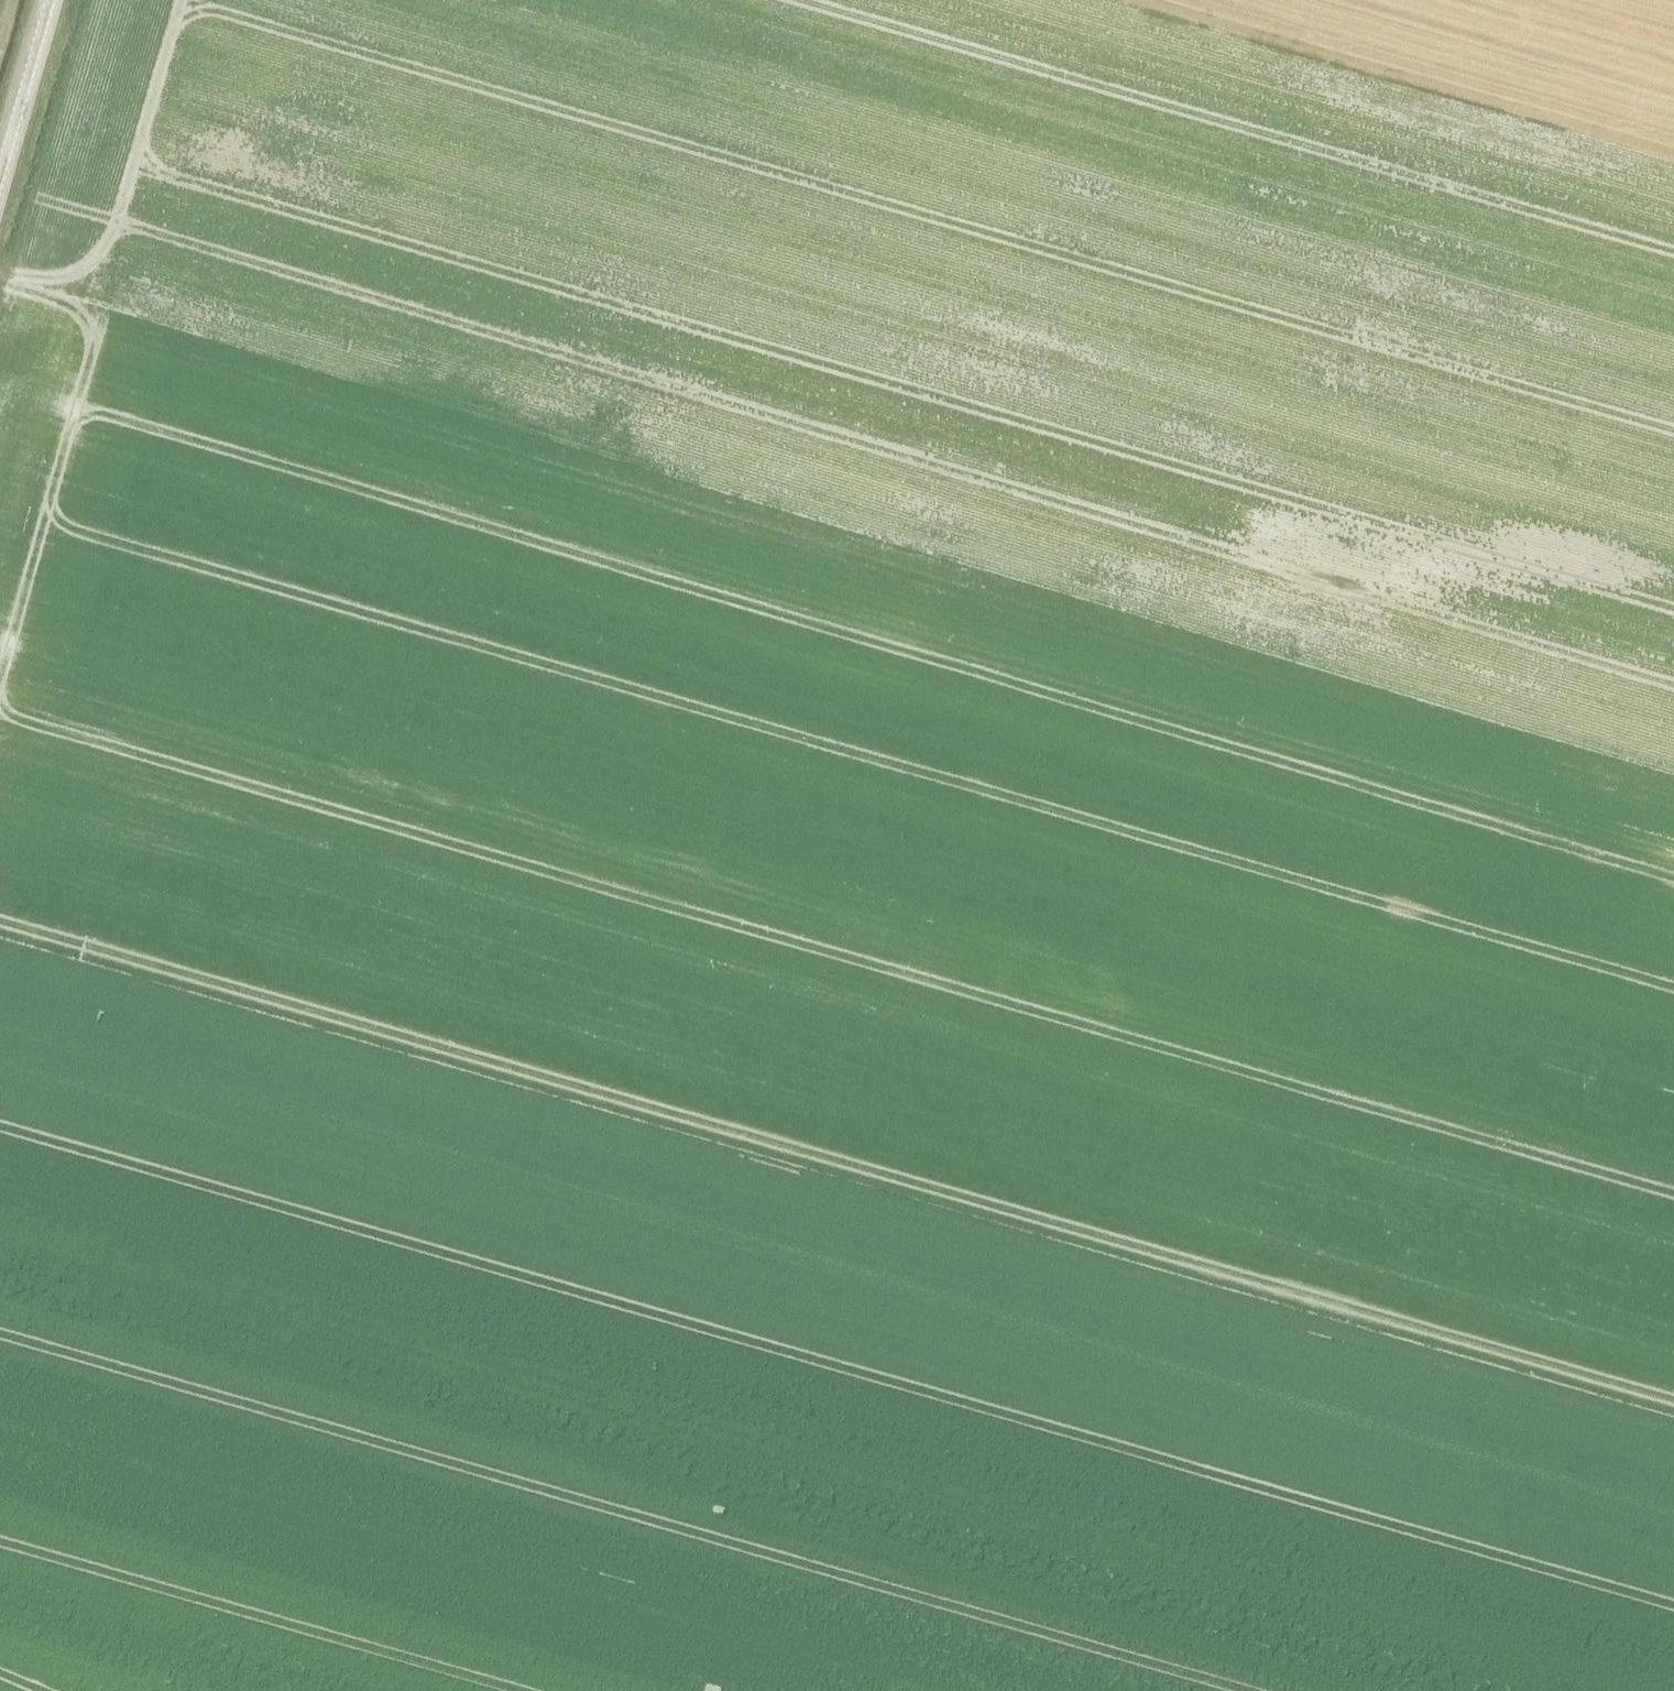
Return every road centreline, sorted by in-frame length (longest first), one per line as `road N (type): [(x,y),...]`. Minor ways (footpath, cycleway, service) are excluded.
road 1 (unclassified): [(0,177),(50,0)]

